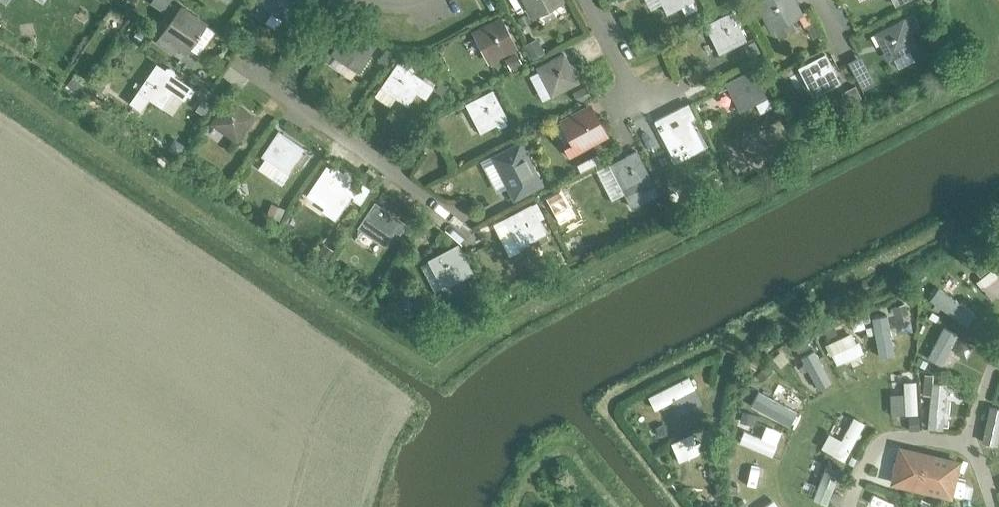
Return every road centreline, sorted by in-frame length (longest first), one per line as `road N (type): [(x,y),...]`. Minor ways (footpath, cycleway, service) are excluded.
road 1 (residential): [(394,173),(277,89)]

